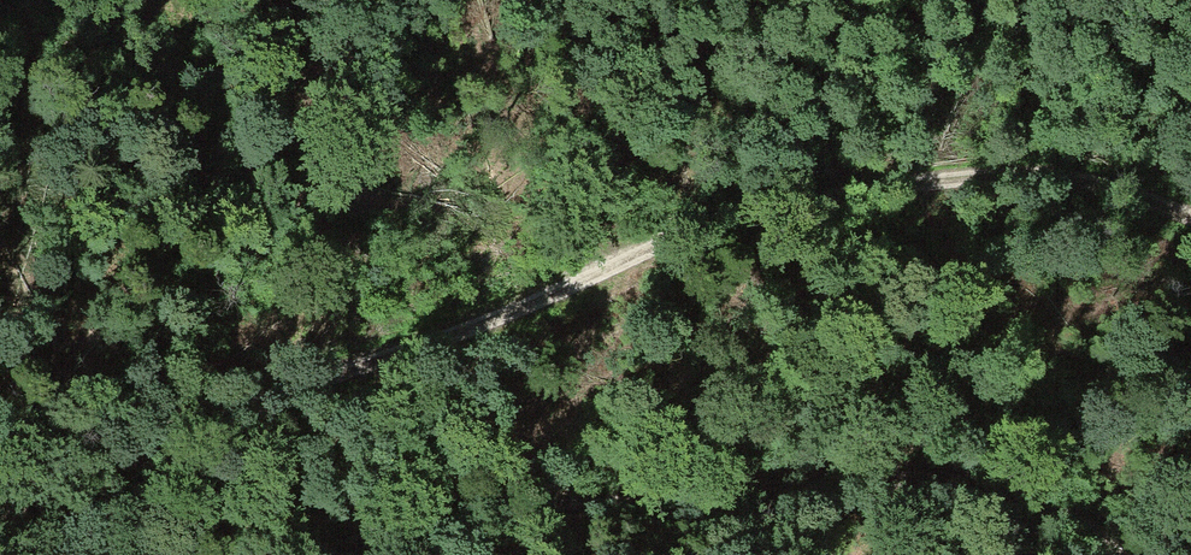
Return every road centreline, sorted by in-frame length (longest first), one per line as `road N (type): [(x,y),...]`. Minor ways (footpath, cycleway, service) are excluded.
road 1 (track): [(0,512),(575,278),(674,229),(757,203),(903,170),(1121,195),(1190,219)]
road 2 (track): [(1124,554),(1027,491),(882,474),(760,473),(577,495),(479,524),(295,554)]

